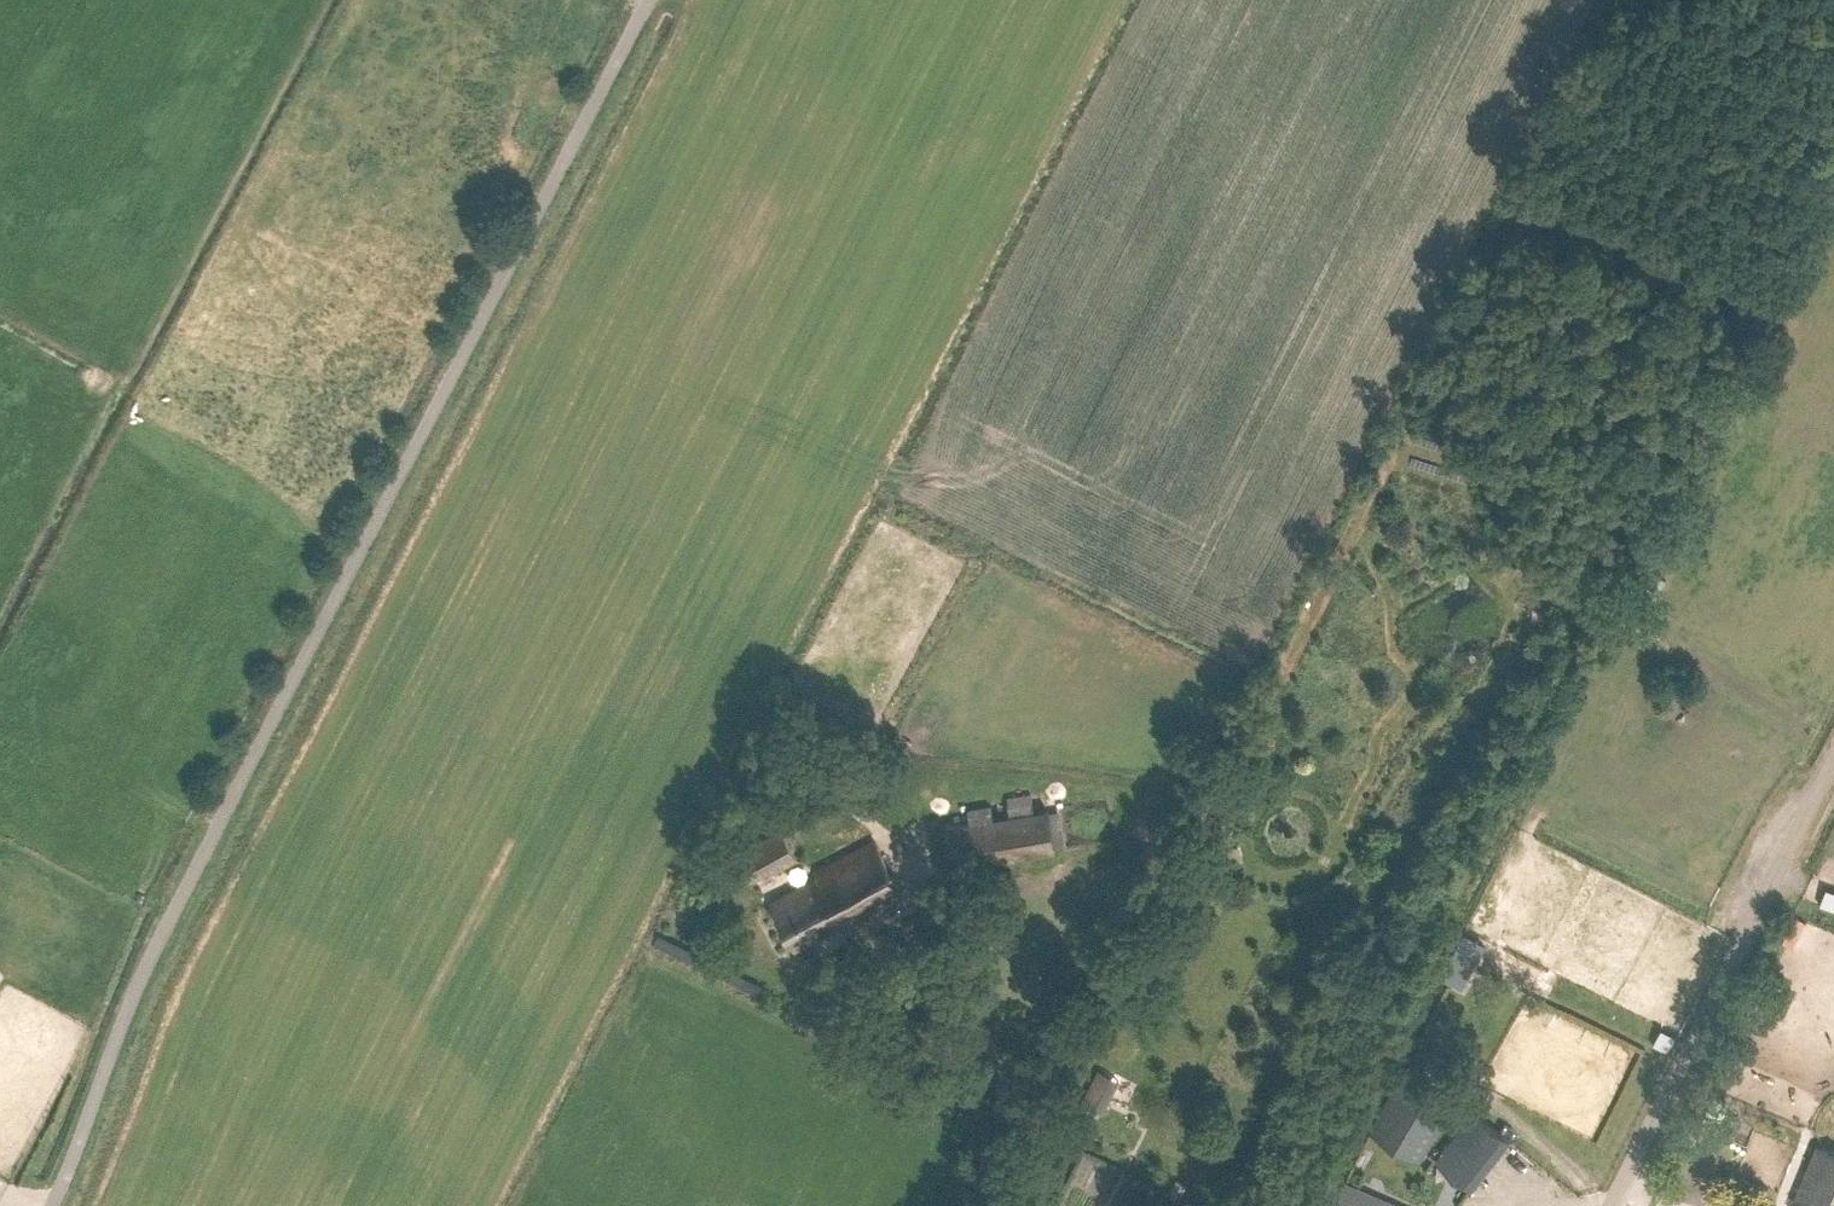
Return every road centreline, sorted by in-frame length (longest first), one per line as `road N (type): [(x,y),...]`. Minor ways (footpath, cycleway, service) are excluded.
road 1 (unclassified): [(53,1205),(162,935),(649,0)]
road 2 (unclassified): [(1609,1205),(1833,758)]

